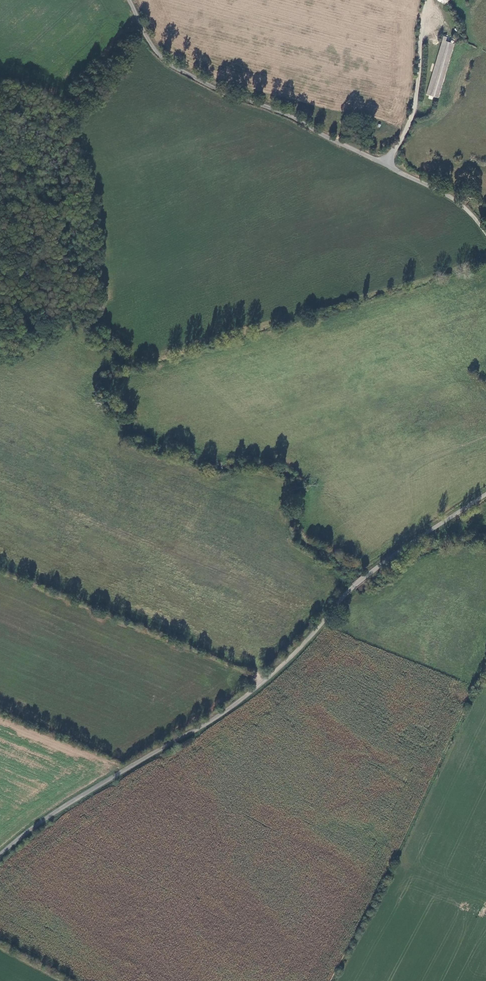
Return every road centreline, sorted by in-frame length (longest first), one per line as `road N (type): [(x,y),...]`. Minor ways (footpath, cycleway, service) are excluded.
road 1 (unclassified): [(485,494),(349,590),(246,696),(60,809),(0,855)]
road 2 (unclassified): [(485,232),(448,196),(166,62),(129,0)]

